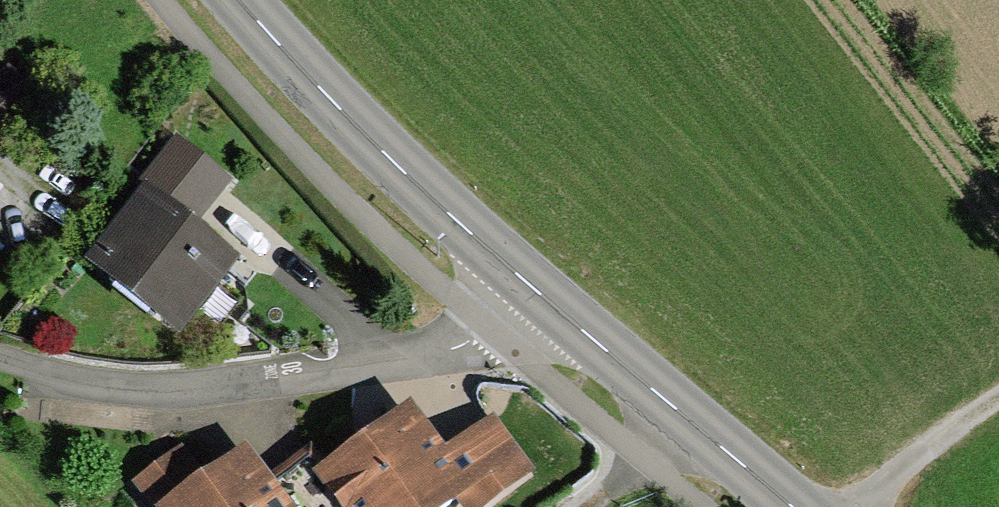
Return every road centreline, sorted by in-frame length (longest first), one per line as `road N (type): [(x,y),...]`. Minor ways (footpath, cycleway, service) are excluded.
road 1 (residential): [(527,283),(486,327),(450,351),(388,368),(173,391),(82,384),(0,358)]
road 2 (tertiary): [(527,283),(340,111),(239,0)]
road 3 (tertiary): [(793,506),(527,283)]
road 4 (track): [(998,395),(940,435),(861,506)]
road 5 (track): [(570,506),(684,416)]

